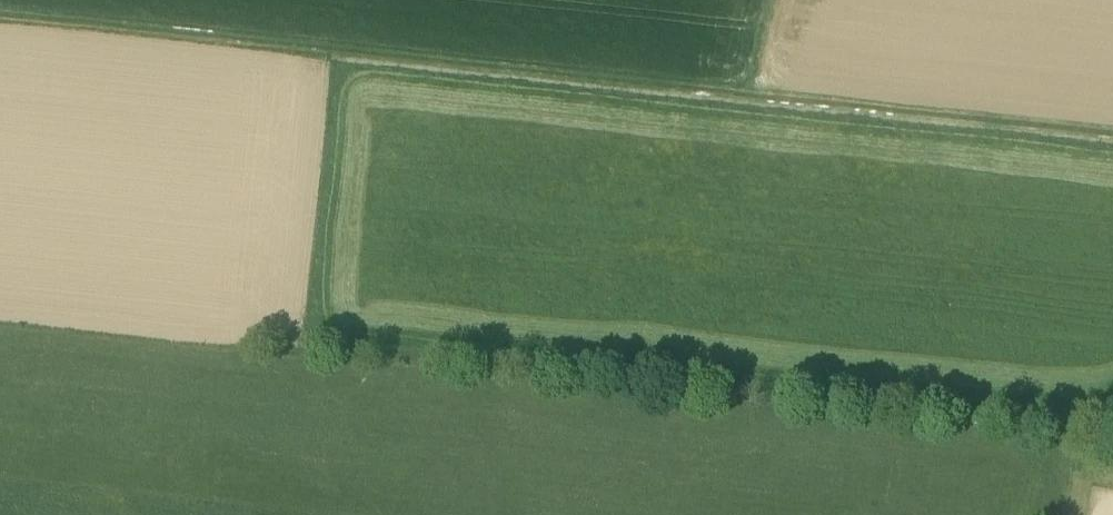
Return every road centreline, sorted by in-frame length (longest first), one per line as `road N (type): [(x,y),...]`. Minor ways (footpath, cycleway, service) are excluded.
road 1 (track): [(1112,135),(0,18)]
road 2 (track): [(1112,432),(313,346)]

